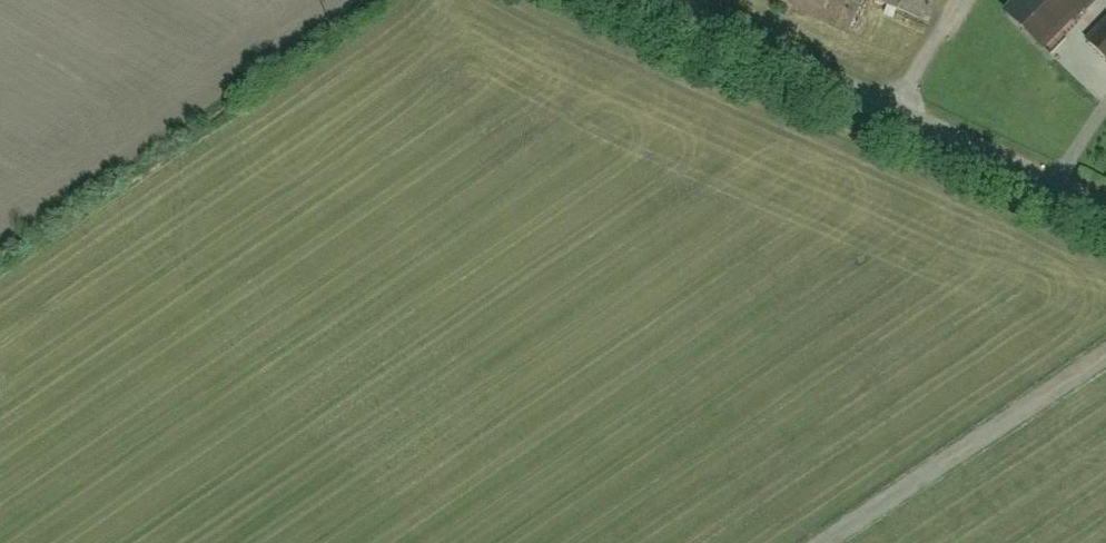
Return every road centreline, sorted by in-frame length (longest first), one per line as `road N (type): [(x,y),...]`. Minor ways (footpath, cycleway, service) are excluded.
road 1 (residential): [(657,0),(1105,206)]

